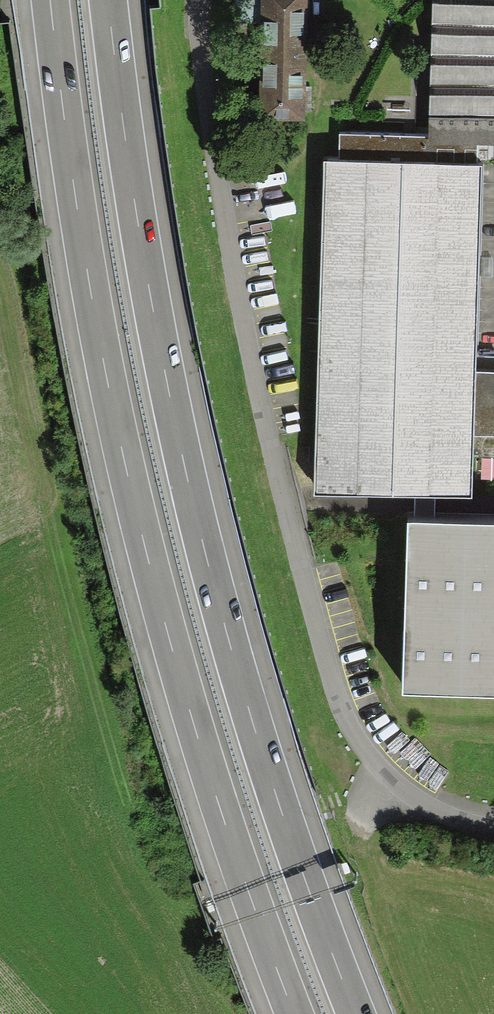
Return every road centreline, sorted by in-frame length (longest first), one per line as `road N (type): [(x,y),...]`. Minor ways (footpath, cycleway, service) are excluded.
road 1 (motorway): [(357,1013),(292,845),(182,458),(135,204),(110,0)]
road 2 (motorway): [(51,0),(78,208),(126,474),(236,854),(296,1013)]

